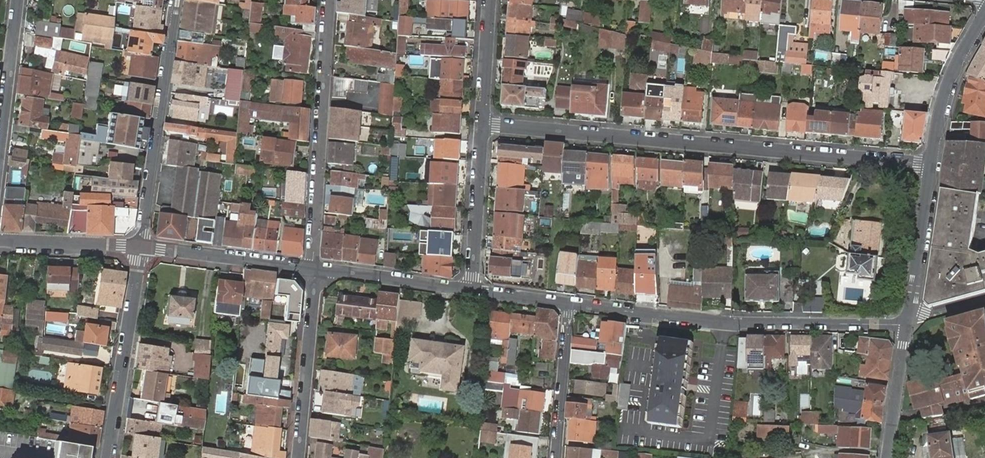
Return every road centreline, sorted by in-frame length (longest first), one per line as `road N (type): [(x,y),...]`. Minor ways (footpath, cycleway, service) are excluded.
road 1 (residential): [(482,125),(930,165)]
road 2 (tertiary): [(569,305),(710,321),(907,327)]
road 3 (residential): [(314,268),(330,0)]
road 4 (residential): [(141,248),(178,0)]
road 5 (residential): [(106,457),(141,248)]
road 6 (residential): [(298,457),(314,268)]
road 7 (tertiary): [(141,248),(314,268)]
road 8 (residential): [(482,125),(471,290)]
road 9 (tertiary): [(984,14),(947,83),(930,165)]
road 10 (tertiary): [(314,268),(471,290)]
road 11 (residential): [(557,457),(569,305)]
road 12 (tertiary): [(930,165),(910,314)]
road 13 (residential): [(18,0),(0,148)]
road 14 (tertiary): [(0,240),(141,248)]
road 15 (tertiary): [(907,327),(887,457)]
road 16 (residential): [(490,0),(482,125)]

